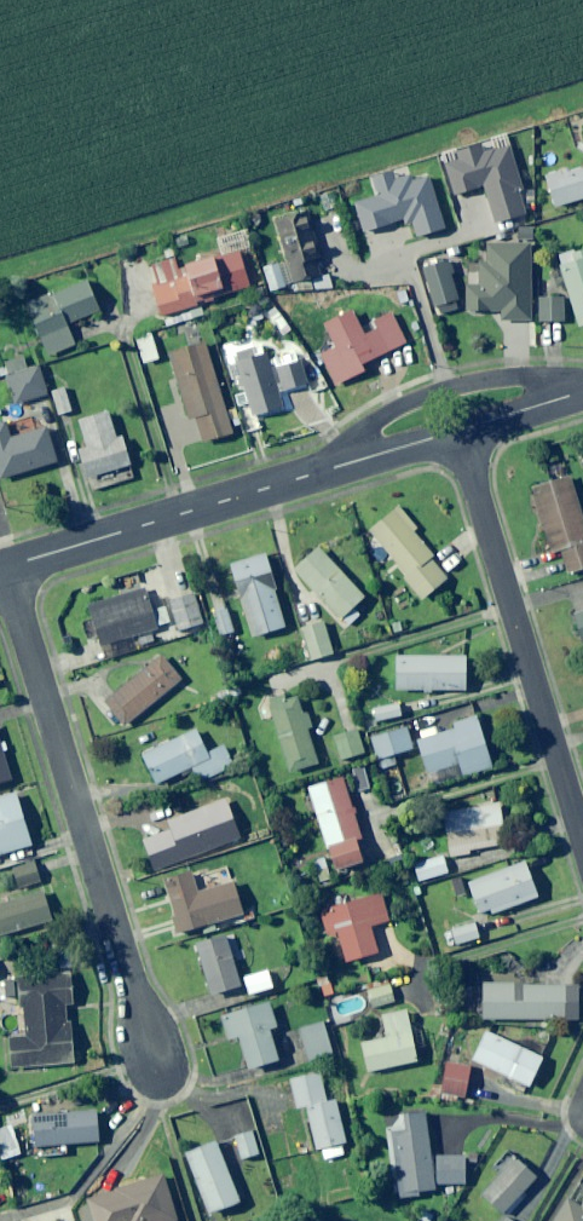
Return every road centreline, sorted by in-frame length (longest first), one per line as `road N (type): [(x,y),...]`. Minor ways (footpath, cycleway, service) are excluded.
road 1 (residential): [(6,568),(159,1073)]
road 2 (residential): [(457,434),(582,842)]
road 3 (residential): [(6,568),(351,465)]
road 4 (residential): [(351,465),(383,423),(429,401),(516,383),(577,395)]
road 5 (residential): [(457,434),(577,395)]

